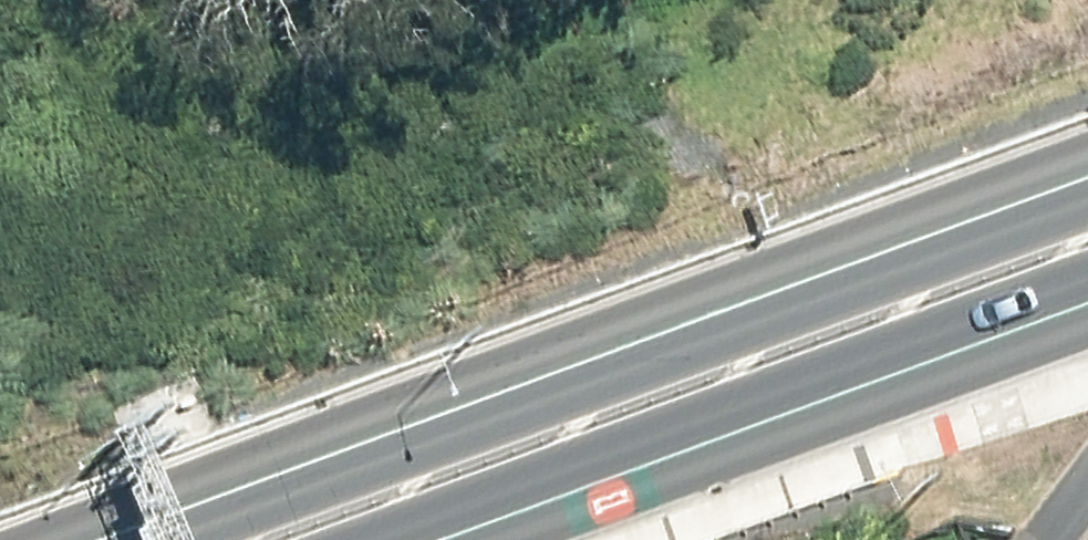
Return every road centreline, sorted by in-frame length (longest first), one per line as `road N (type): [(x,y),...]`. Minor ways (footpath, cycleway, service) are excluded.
road 1 (trunk): [(98,539),(452,394),(1087,170)]
road 2 (trunk): [(1087,275),(357,539)]

